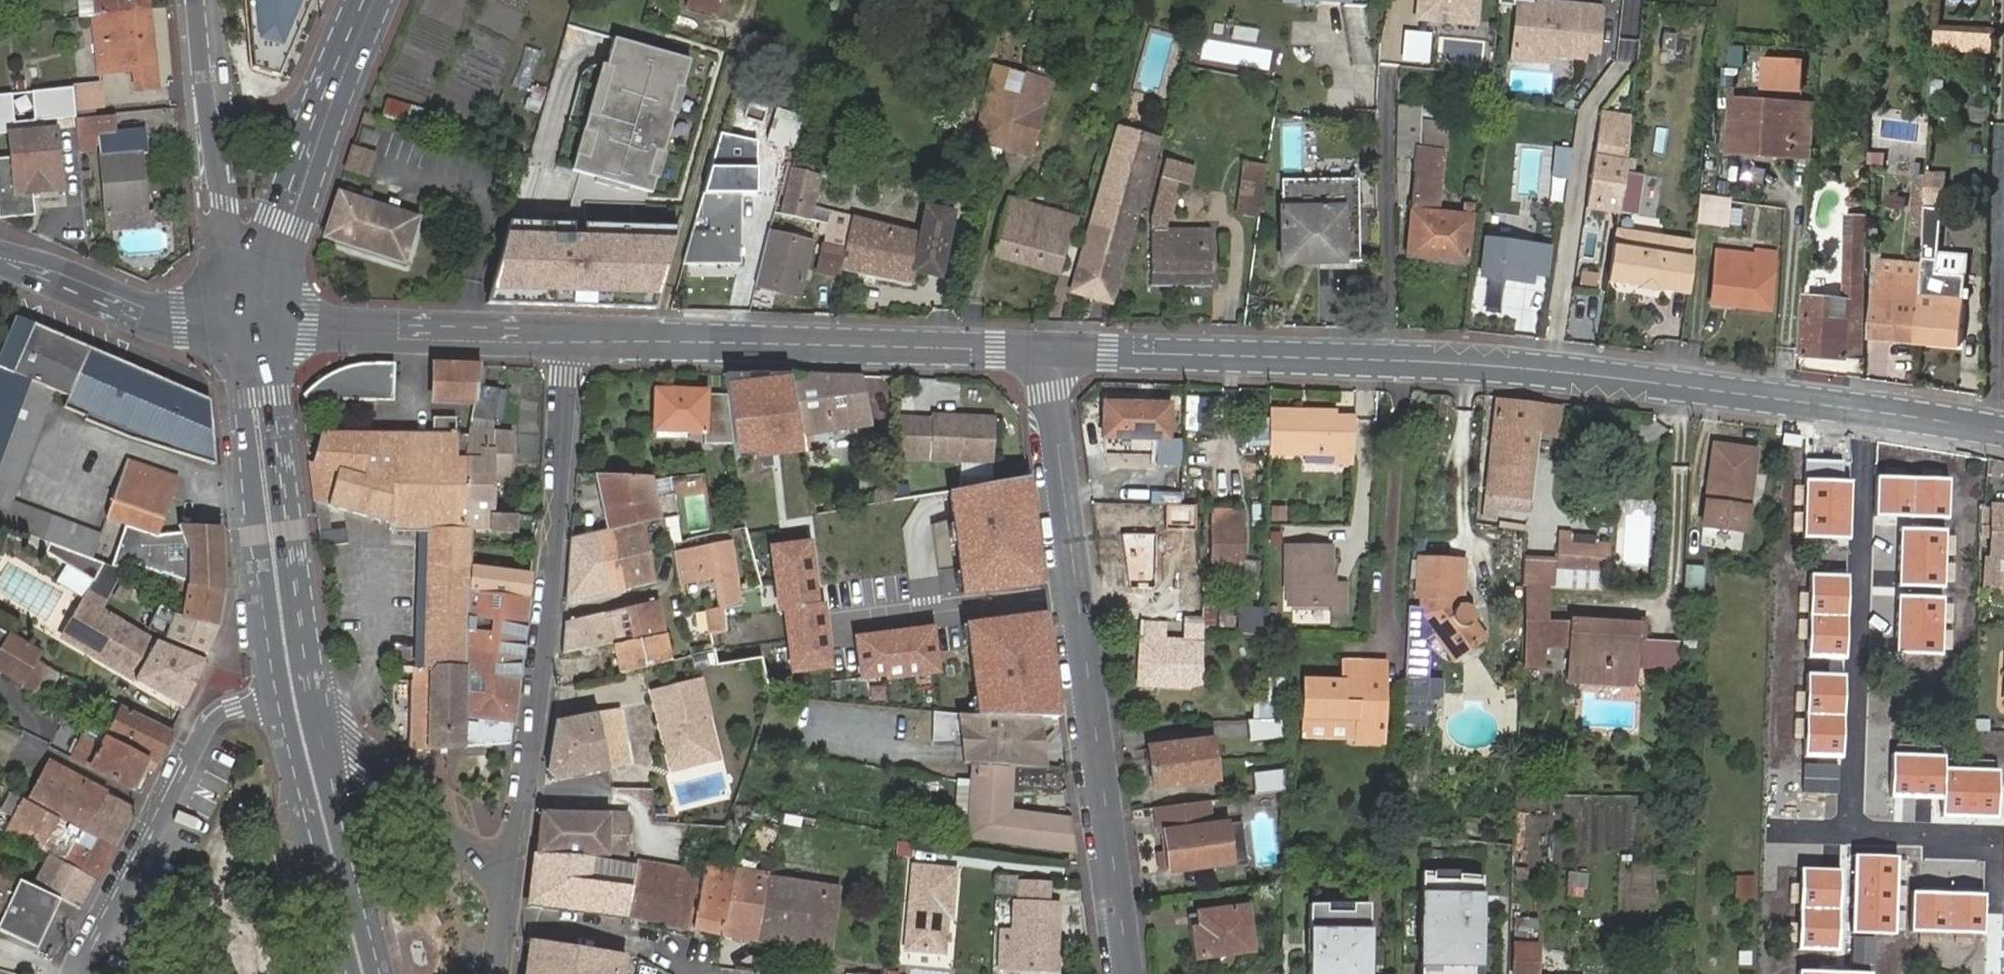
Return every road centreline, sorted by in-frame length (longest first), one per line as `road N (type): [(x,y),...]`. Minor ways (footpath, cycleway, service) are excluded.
road 1 (tertiary): [(1049,352),(1529,368),(2003,433)]
road 2 (tertiary): [(1049,352),(1122,973)]
road 3 (residential): [(512,879),(551,633),(572,339)]
road 4 (tertiary): [(572,339),(1049,352)]
road 5 (secondary): [(295,694),(257,398),(259,322)]
road 6 (residential): [(85,973),(209,725),(232,705),(295,694)]
road 7 (tertiary): [(259,322),(572,339)]
road 8 (tertiary): [(259,322),(220,198),(201,57)]
road 9 (tertiary): [(259,322),(137,316),(0,256)]
road 10 (residential): [(512,879),(353,753),(302,724)]
road 11 (secondary): [(366,973),(302,724)]
road 12 (secondary): [(259,322),(284,220),(331,105)]
road 13 (residential): [(702,973),(642,942),(502,921)]
road 14 (secondary): [(331,105),(279,120),(244,114),(201,57)]

